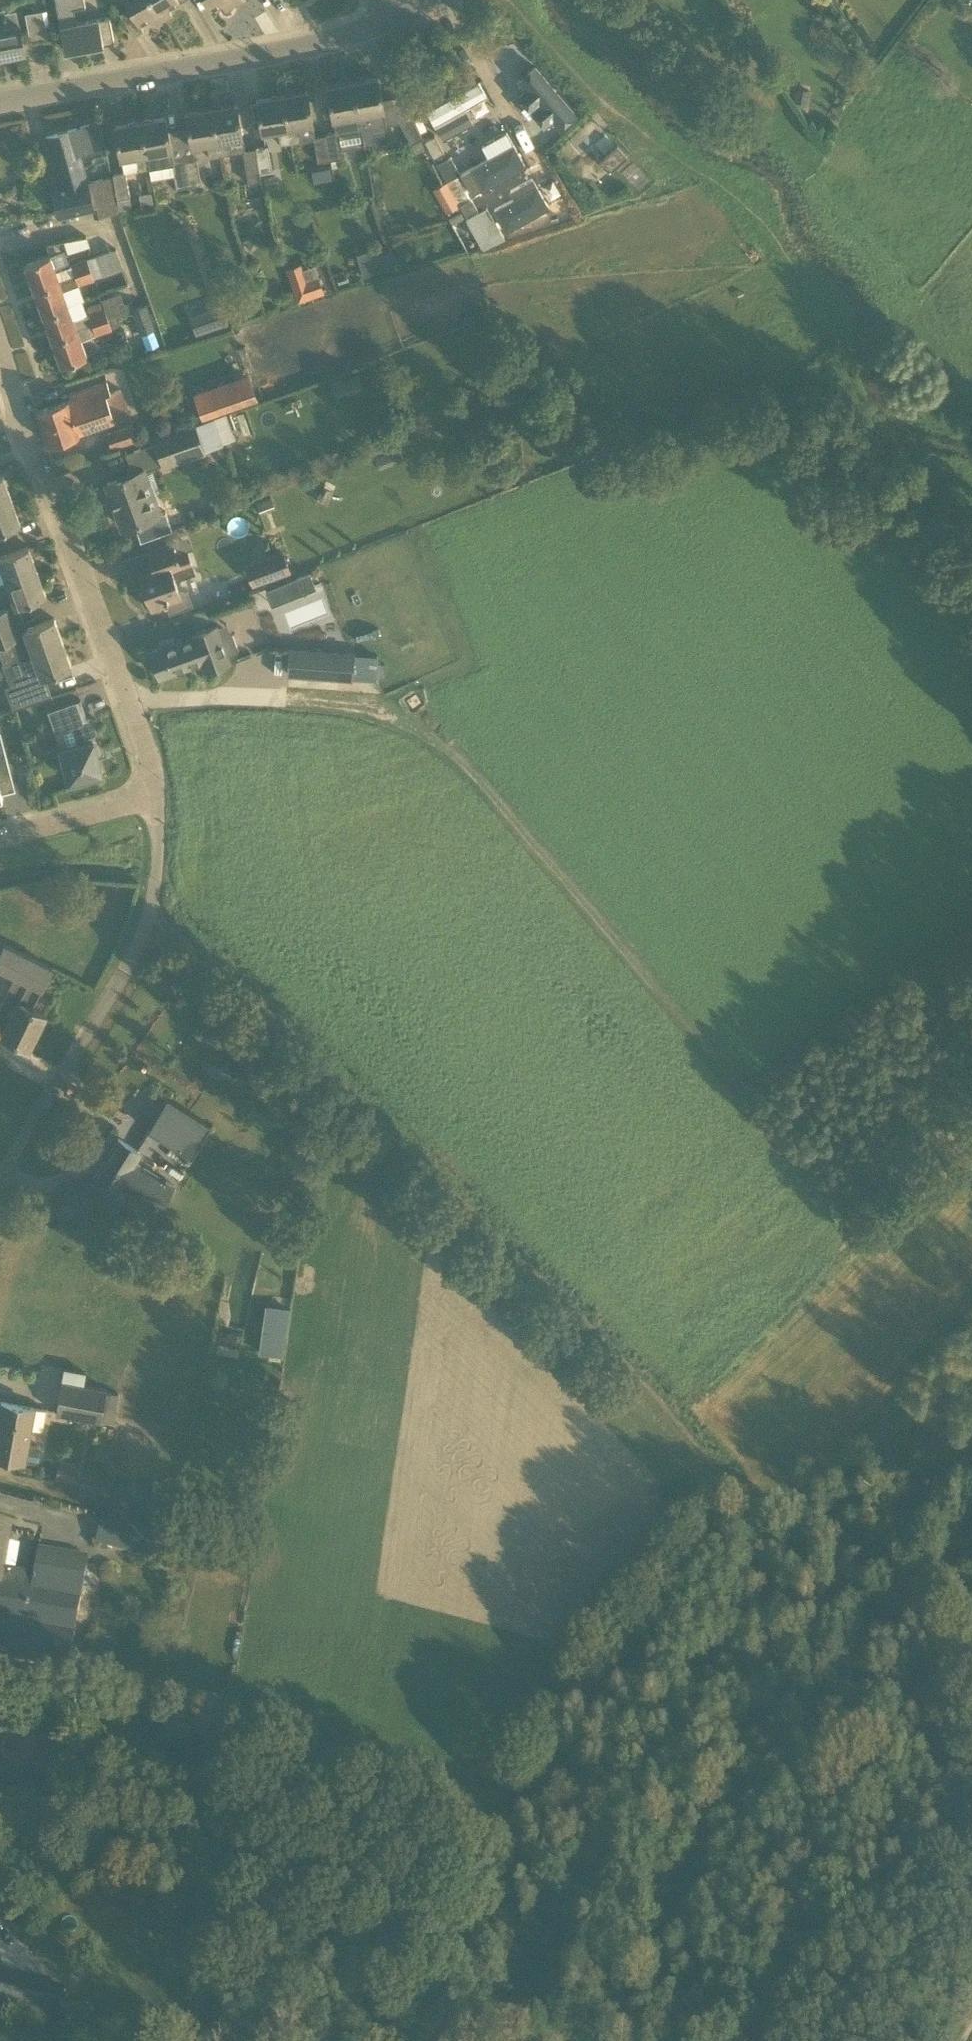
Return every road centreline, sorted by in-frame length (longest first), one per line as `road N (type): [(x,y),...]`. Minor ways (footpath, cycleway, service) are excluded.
road 1 (track): [(971,1153),(898,1221),(868,1221),(849,1209),(462,760),(411,713),(375,697),(259,694),(159,698),(131,708)]
road 2 (residential): [(157,797),(0,357)]
road 3 (residential): [(0,101),(321,43),(395,17)]
road 4 (unclassified): [(0,1180),(138,946),(149,908)]
road 5 (residential): [(0,836),(157,797)]

